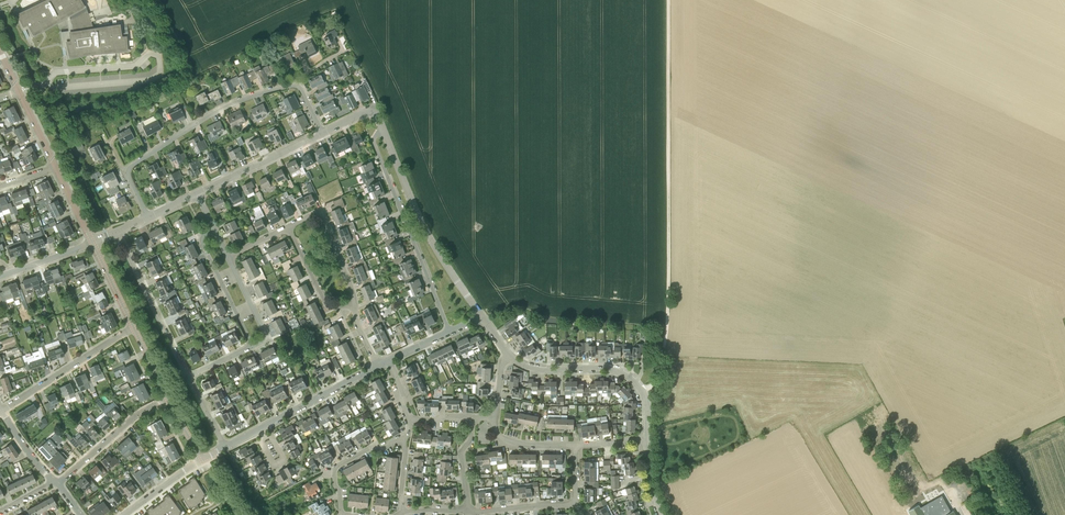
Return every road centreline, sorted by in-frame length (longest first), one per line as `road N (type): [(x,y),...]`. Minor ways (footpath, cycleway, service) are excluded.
road 1 (track): [(642,390),(660,380),(667,322),(668,0)]
road 2 (residential): [(449,331),(373,140),(382,130)]
road 3 (residential): [(481,316),(434,246),(382,130)]
road 4 (residential): [(647,440),(647,400),(631,378),(615,370),(532,368),(508,353)]
road 5 (residential): [(291,85),(214,113),(128,170)]
road 6 (residential): [(117,232),(188,378)]
road 7 (residential): [(1,412),(133,327)]
road 8 (residential): [(55,482),(168,398)]
road 9 (residential): [(197,193),(322,133)]
road 10 (residential): [(260,429),(378,366)]
road 11 (residential): [(252,346),(202,241),(215,230)]
road 12 (residential): [(288,227),(323,215),(352,306)]
road 13 (residential): [(403,439),(336,468),(342,512),(349,514)]

